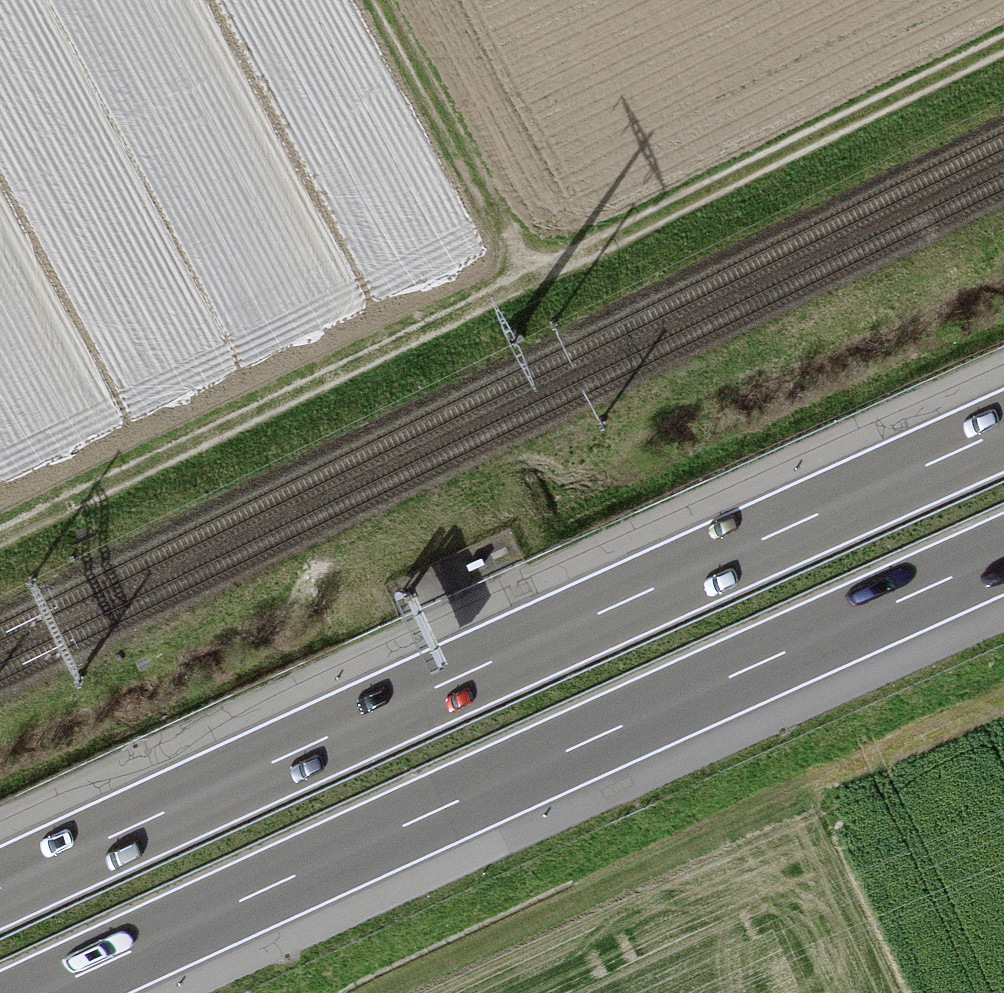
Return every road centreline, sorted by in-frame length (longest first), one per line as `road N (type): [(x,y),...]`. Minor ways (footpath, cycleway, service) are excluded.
road 1 (track): [(1003,44),(0,543)]
road 2 (motorway): [(1003,431),(0,888)]
road 3 (motorway): [(42,992),(1003,554)]
road 4 (track): [(383,0),(534,279)]

